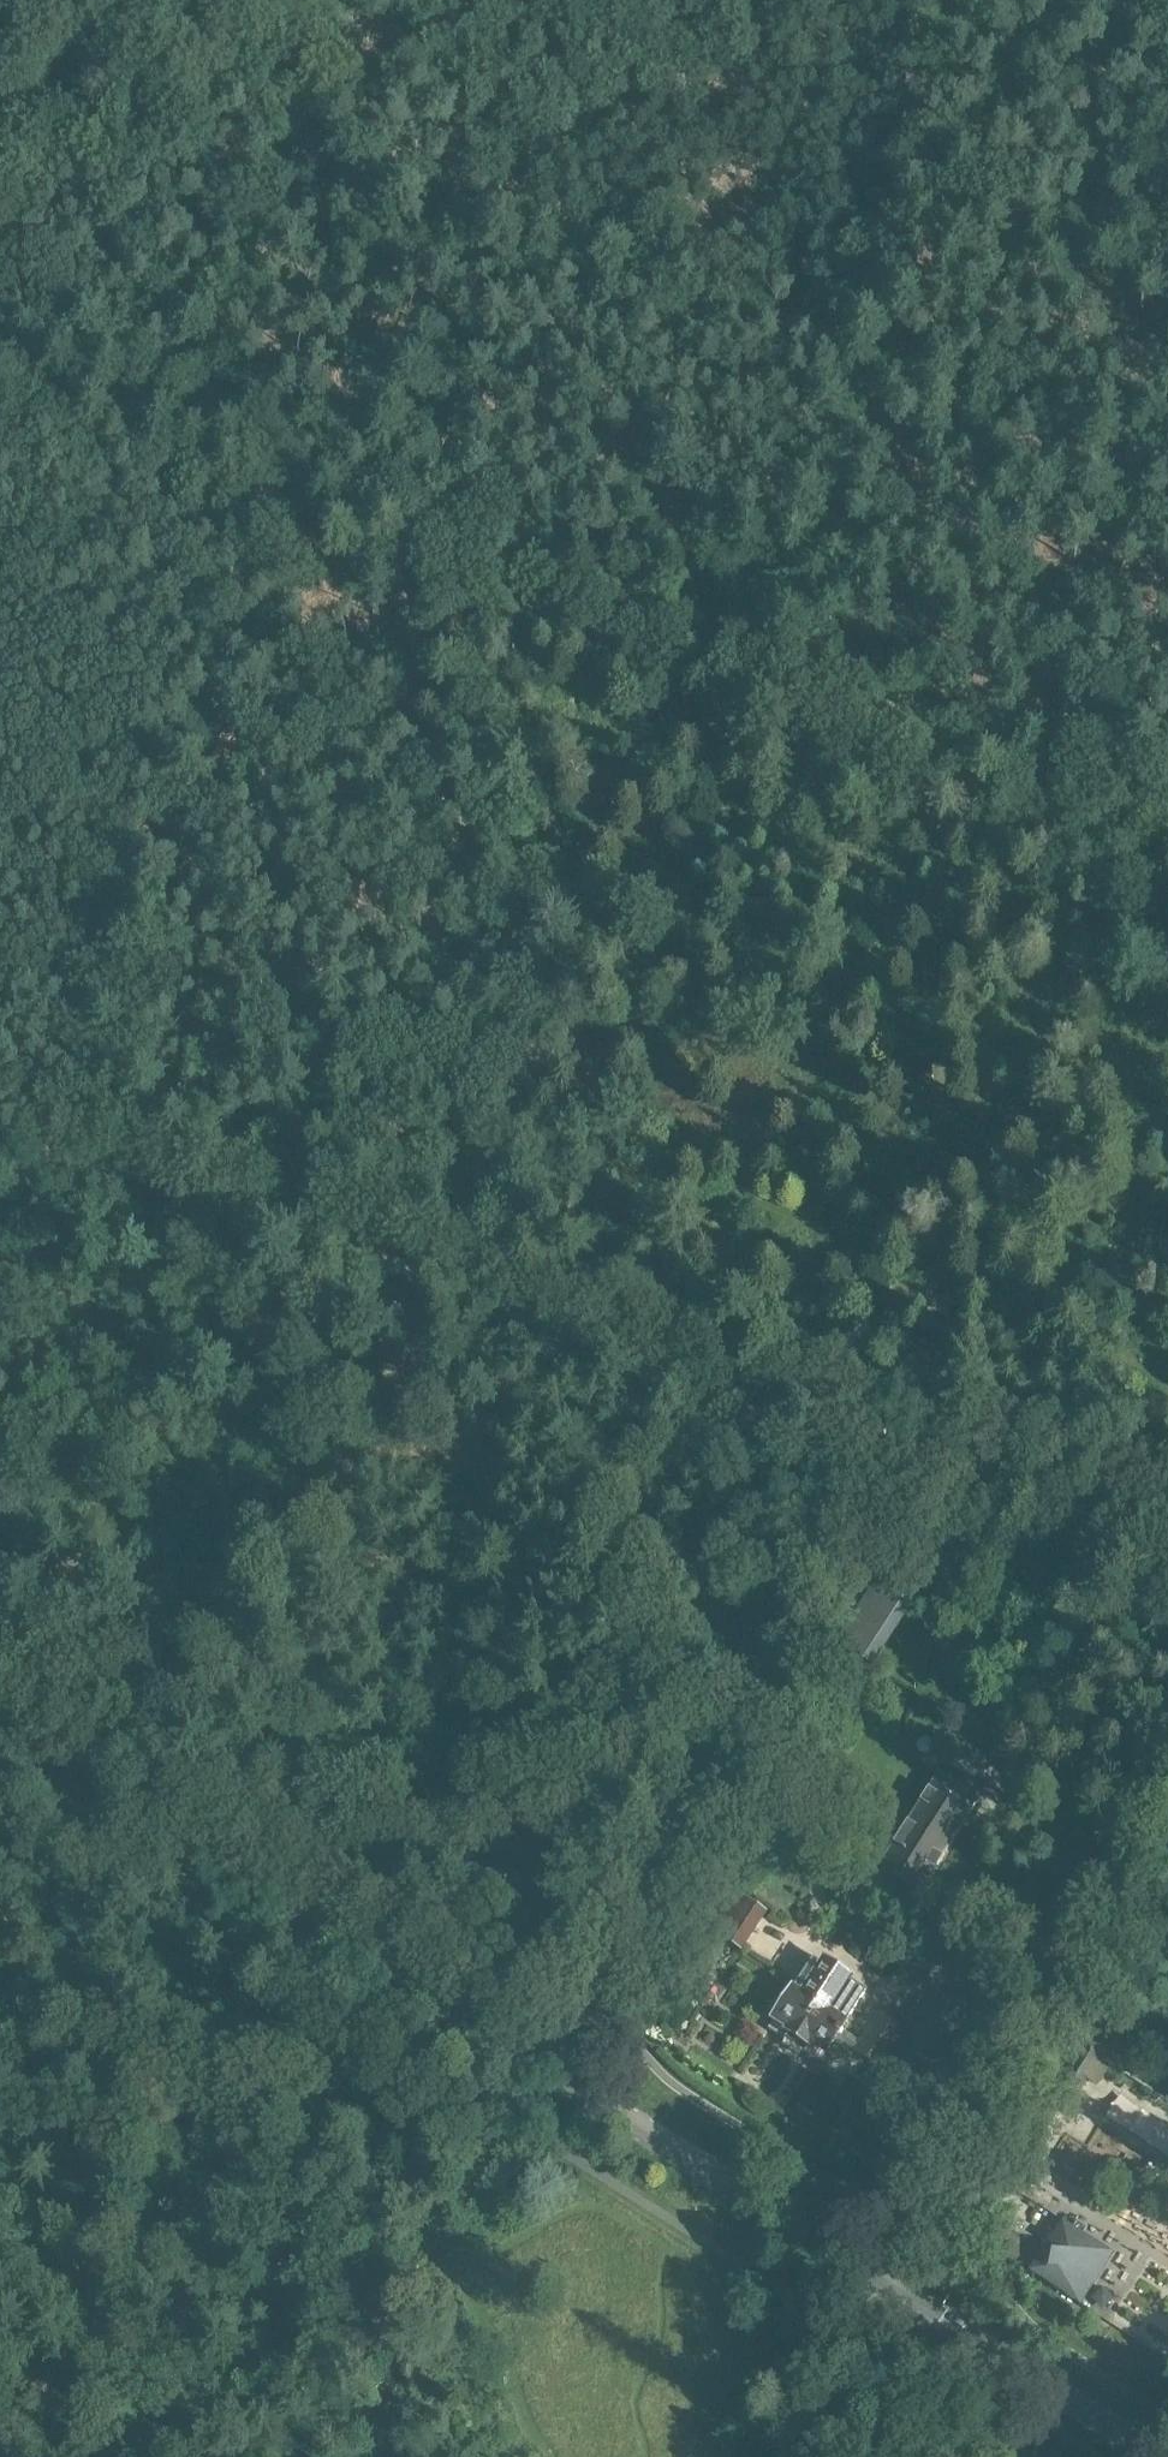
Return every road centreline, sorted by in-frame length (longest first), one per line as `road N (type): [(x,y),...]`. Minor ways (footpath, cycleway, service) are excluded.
road 1 (secondary): [(1161,2456),(0,1720)]
road 2 (track): [(810,732),(879,315),(106,122),(69,106)]
road 3 (track): [(1167,1526),(0,1142)]
road 4 (track): [(943,895),(728,824),(693,835),(678,859),(688,954),(664,1020),(694,1261),(934,1341)]
road 5 (track): [(476,213),(411,556),(261,491),(0,400)]
road 6 (track): [(261,491),(53,1159)]
road 7 (track): [(1167,517),(879,315),(929,0)]
road 8 (track): [(1167,991),(1151,963),(1118,942),(943,895),(918,960),(920,992),(933,1030),(959,1052),(988,1065),(1034,1063),(1060,1035),(1068,985)]
road 9 (track): [(971,1058),(923,1445)]
road 10 (track): [(1157,510),(1047,836)]
road 11 (track): [(1167,297),(914,106)]
road 12 (track): [(295,0),(140,75),(94,77)]
road 13 (unclassified): [(0,157),(48,117),(57,0)]
road 14 (track): [(1167,2087),(1051,2020)]
road 15 (track): [(862,2332),(861,2456)]

